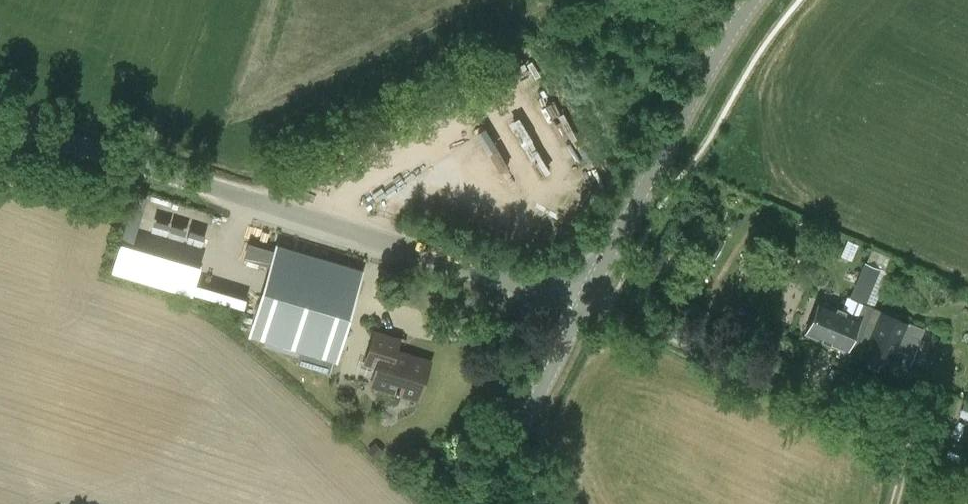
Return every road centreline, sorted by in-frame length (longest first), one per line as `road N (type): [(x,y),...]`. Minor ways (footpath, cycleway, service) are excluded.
road 1 (tertiary): [(585,299),(0,119)]
road 2 (secondary): [(585,299),(751,0)]
road 3 (secondary): [(480,503),(585,299)]

